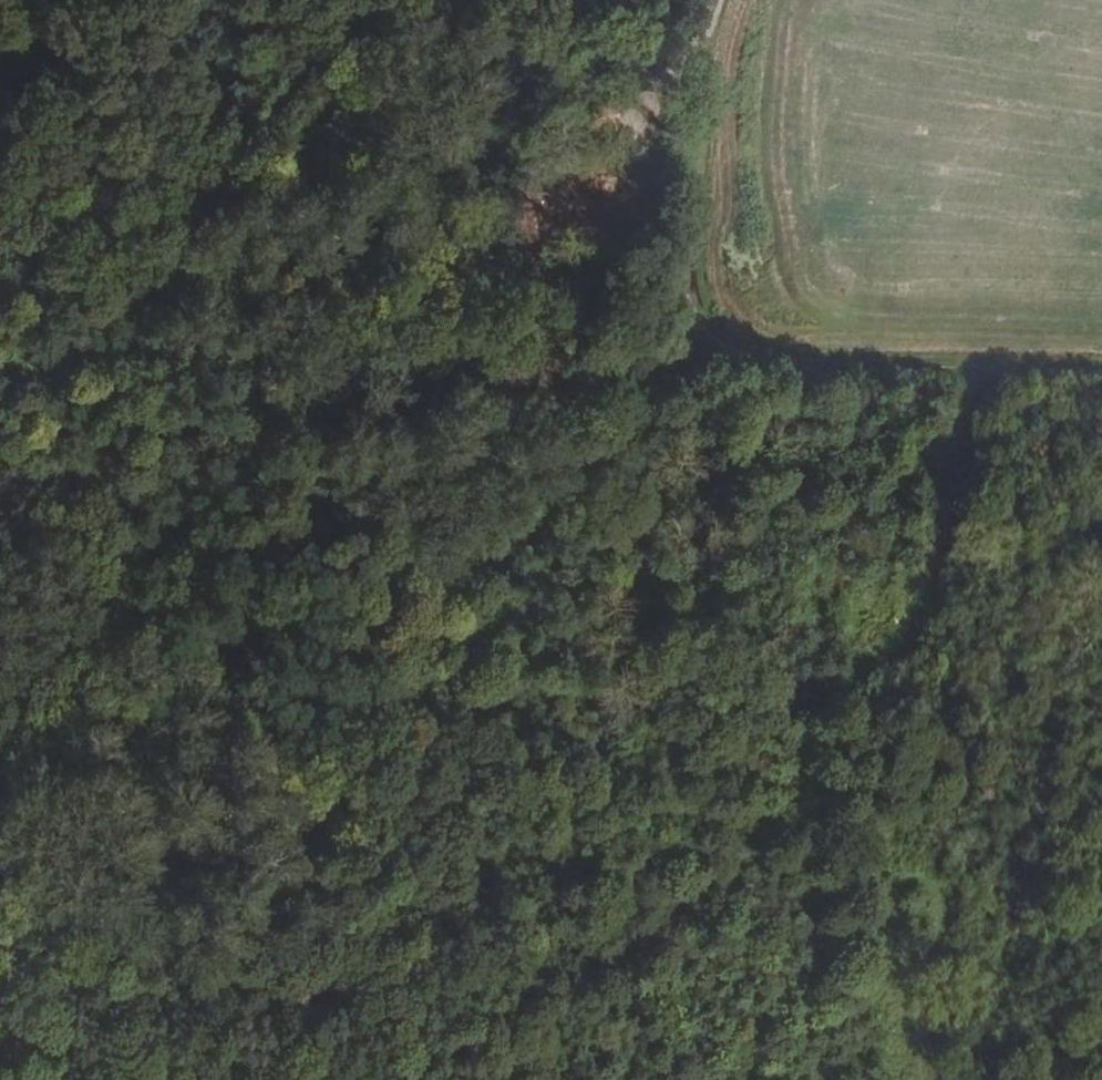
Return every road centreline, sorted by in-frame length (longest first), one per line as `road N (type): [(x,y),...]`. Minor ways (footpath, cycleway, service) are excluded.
road 1 (track): [(731,0),(701,159),(690,323),(700,341)]

